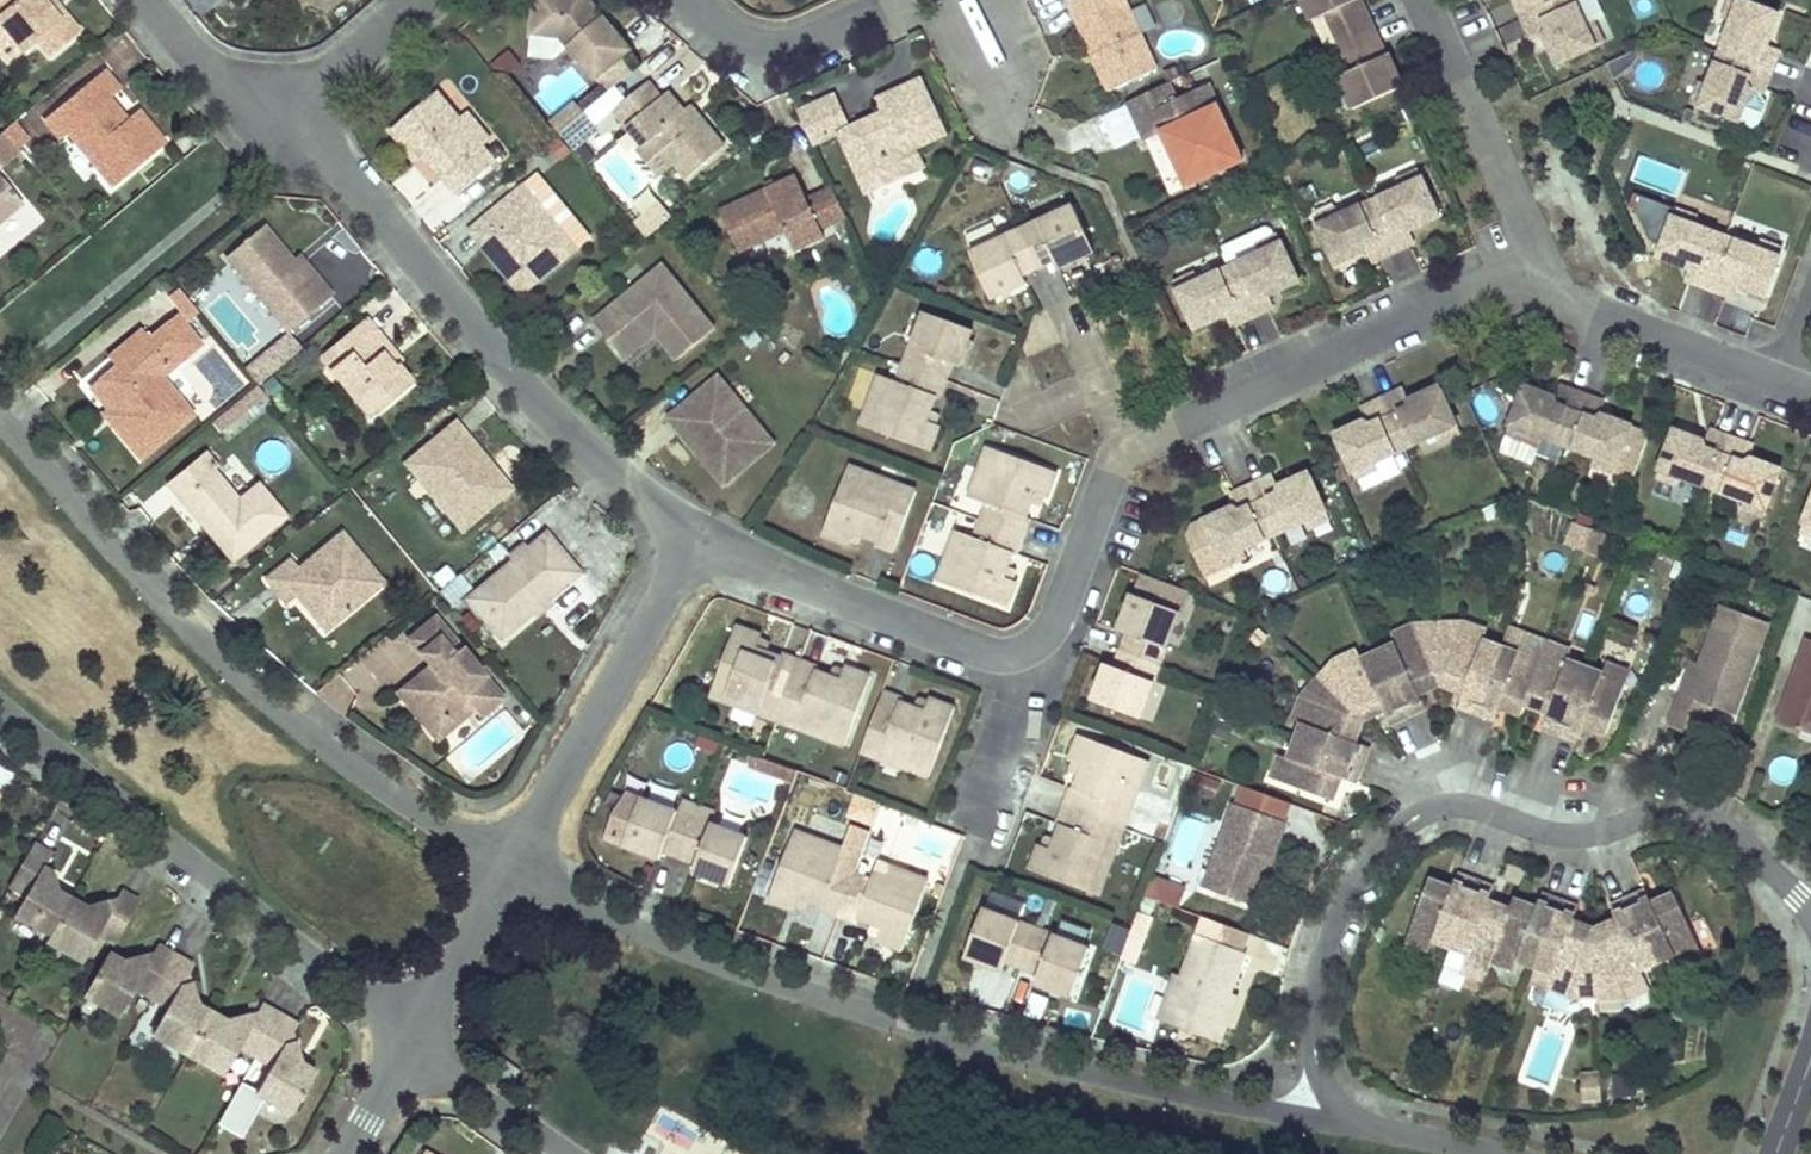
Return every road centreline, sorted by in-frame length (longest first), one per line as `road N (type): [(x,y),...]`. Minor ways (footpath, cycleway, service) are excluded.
road 1 (residential): [(1368,1127),(1077,1071),(905,1025),(761,979),(508,872)]
road 2 (residential): [(1368,1127),(1319,1075),(1316,984),(1334,923),(1367,861),(1424,813),(1473,806),(1575,836),(1659,814),(1695,817),(1748,844),(1810,906)]
road 3 (residential): [(508,872),(325,747),(239,674),(124,561),(0,417)]
road 4 (residential): [(1023,654),(1054,628),(1123,458),(1504,276)]
road 5 (residential): [(291,108),(540,405),(700,537)]
road 6 (residential): [(0,707),(412,1038)]
road 7 (residential): [(508,872),(700,537)]
road 8 (residential): [(700,537),(992,654),(1023,654)]
road 9 (residential): [(1504,276),(1810,392)]
road 10 (residential): [(1504,276),(1514,199),(1421,0)]
road 11 (residential): [(688,0),(739,39),(785,46),(905,0)]
road 12 (residential): [(412,1038),(570,1153)]
road 13 (residential): [(992,838),(1036,714),(1023,654)]
road 14 (residential): [(412,1038),(508,872)]
road 15 (residential): [(149,0),(198,58),(291,108)]
road 16 (residential): [(291,108),(421,0)]
road 17 (residential): [(1499,1153),(1368,1127)]
road 18 (residential): [(347,1153),(412,1038)]

